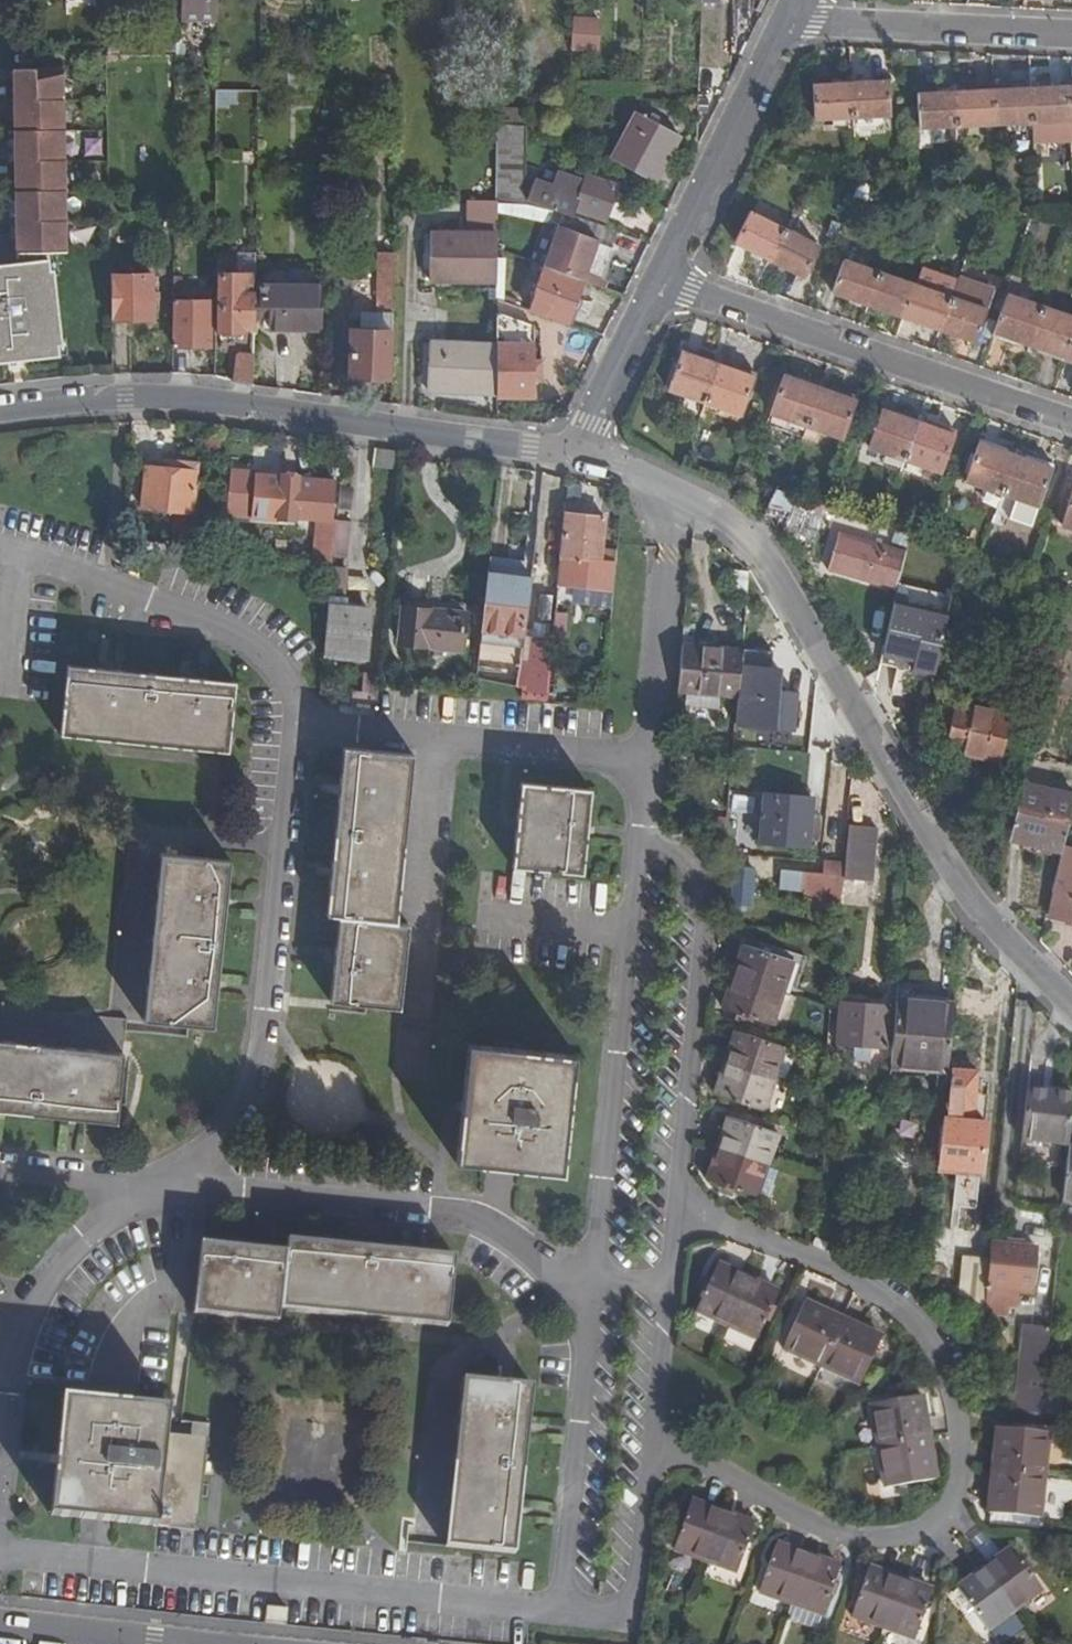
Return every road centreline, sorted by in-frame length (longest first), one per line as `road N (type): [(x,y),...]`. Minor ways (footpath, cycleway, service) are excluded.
road 1 (residential): [(1071,1006),(981,914),(756,553),(707,511),(573,453)]
road 2 (residential): [(573,453),(250,408),(0,415)]
road 3 (residential): [(661,280),(1071,419)]
road 4 (residential): [(796,7),(661,280)]
road 5 (residential): [(1071,34),(820,20),(796,7)]
road 6 (residential): [(661,280),(573,453)]

